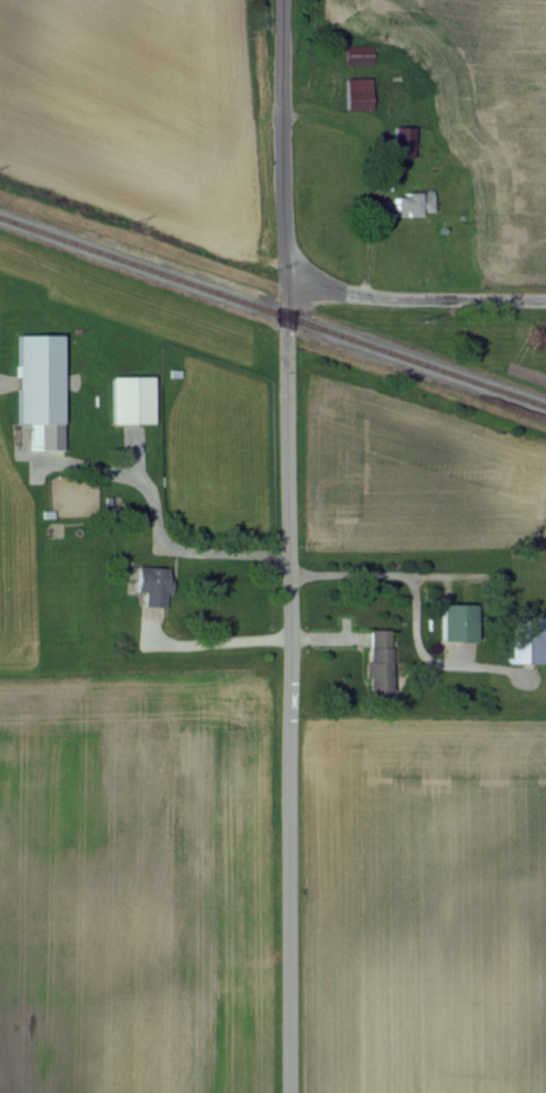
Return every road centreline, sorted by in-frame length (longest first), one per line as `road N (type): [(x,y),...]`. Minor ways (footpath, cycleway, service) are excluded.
road 1 (residential): [(290,1092),(283,0)]
road 2 (residential): [(545,303),(287,297)]

